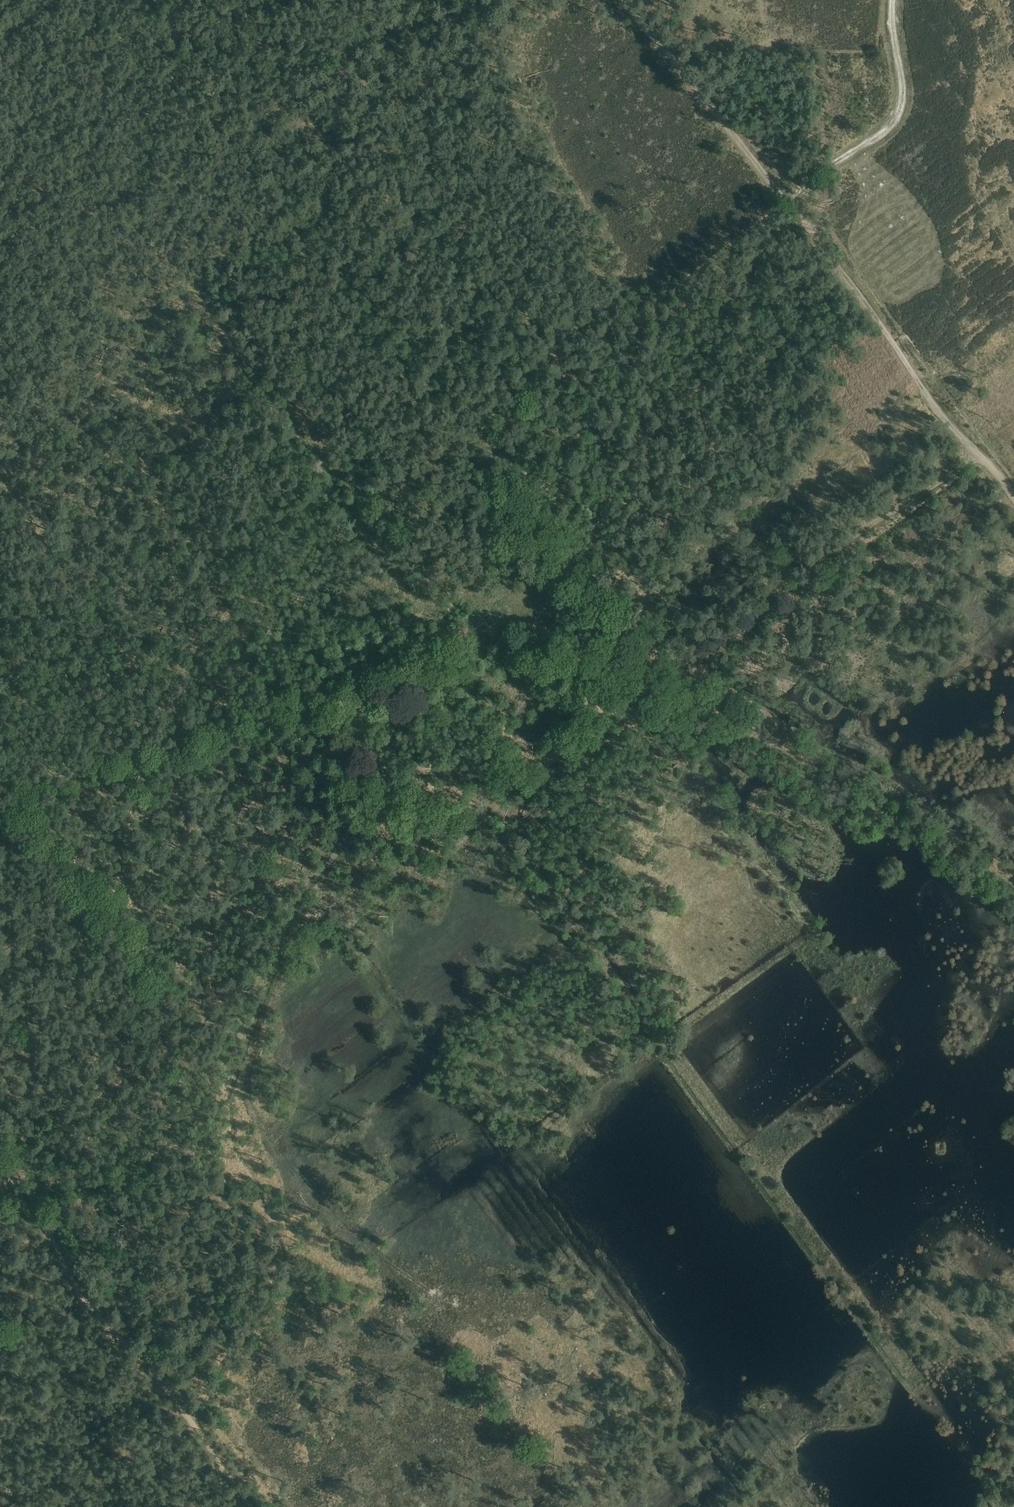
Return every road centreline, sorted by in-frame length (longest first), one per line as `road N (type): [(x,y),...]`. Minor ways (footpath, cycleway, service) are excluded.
road 1 (track): [(0,1169),(89,1305),(186,1415),(250,1506)]
road 2 (track): [(895,0),(902,86),(896,120),(786,204)]

